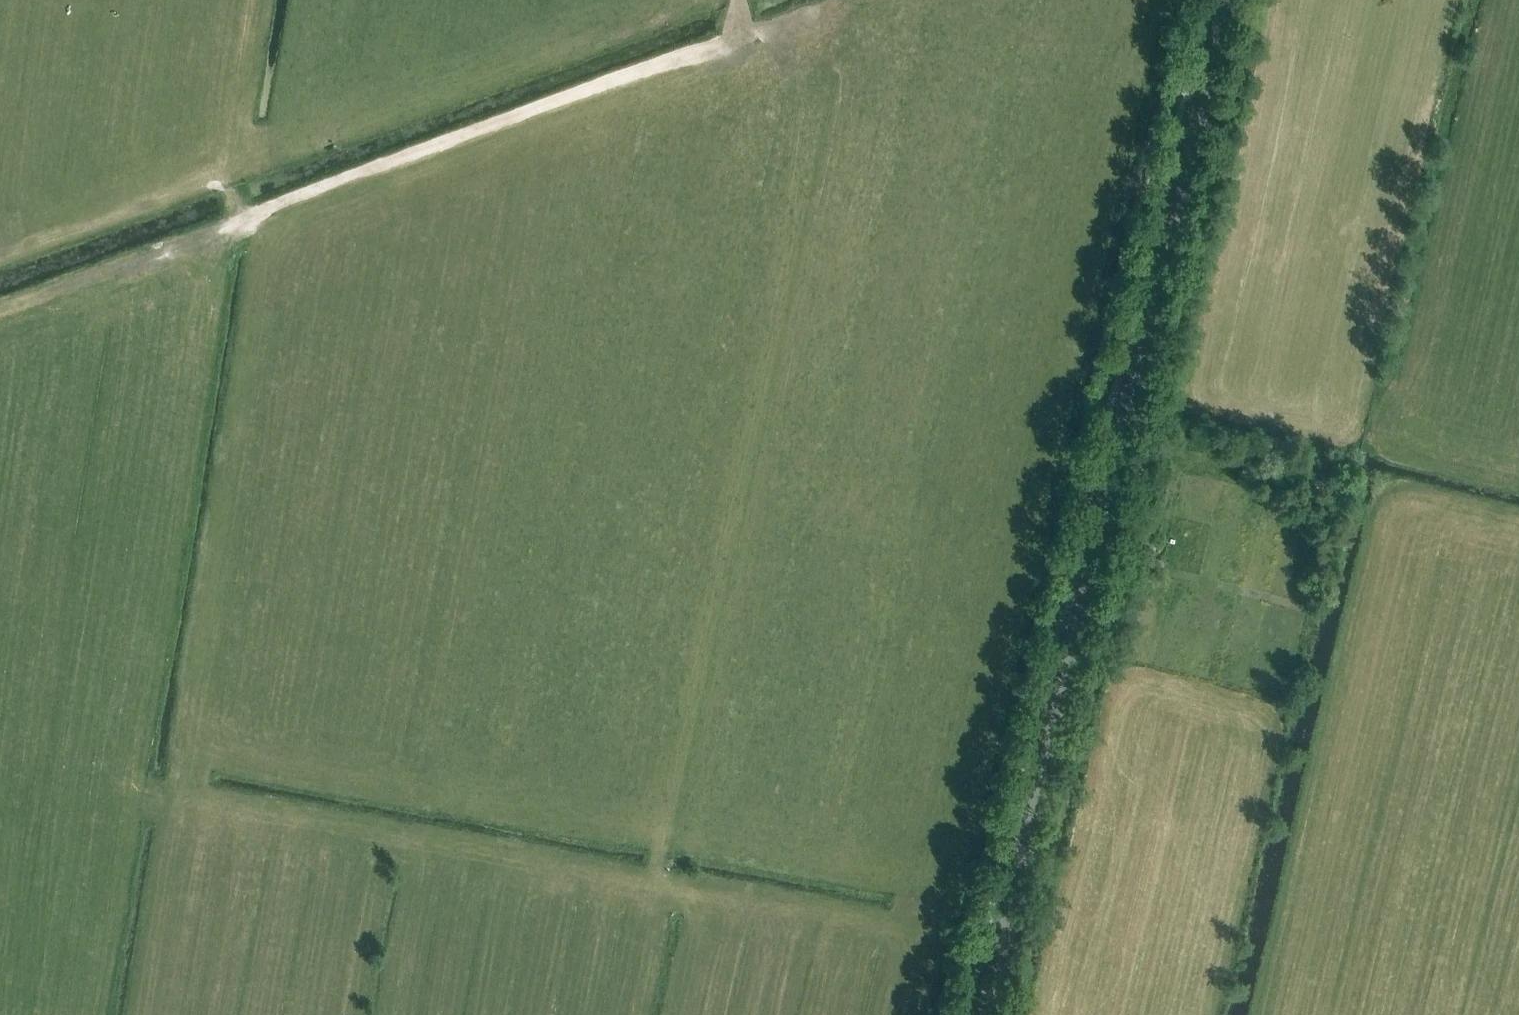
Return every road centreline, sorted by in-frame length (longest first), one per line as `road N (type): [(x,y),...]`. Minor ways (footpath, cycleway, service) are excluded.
road 1 (tertiary): [(984,1014),(1225,0)]

